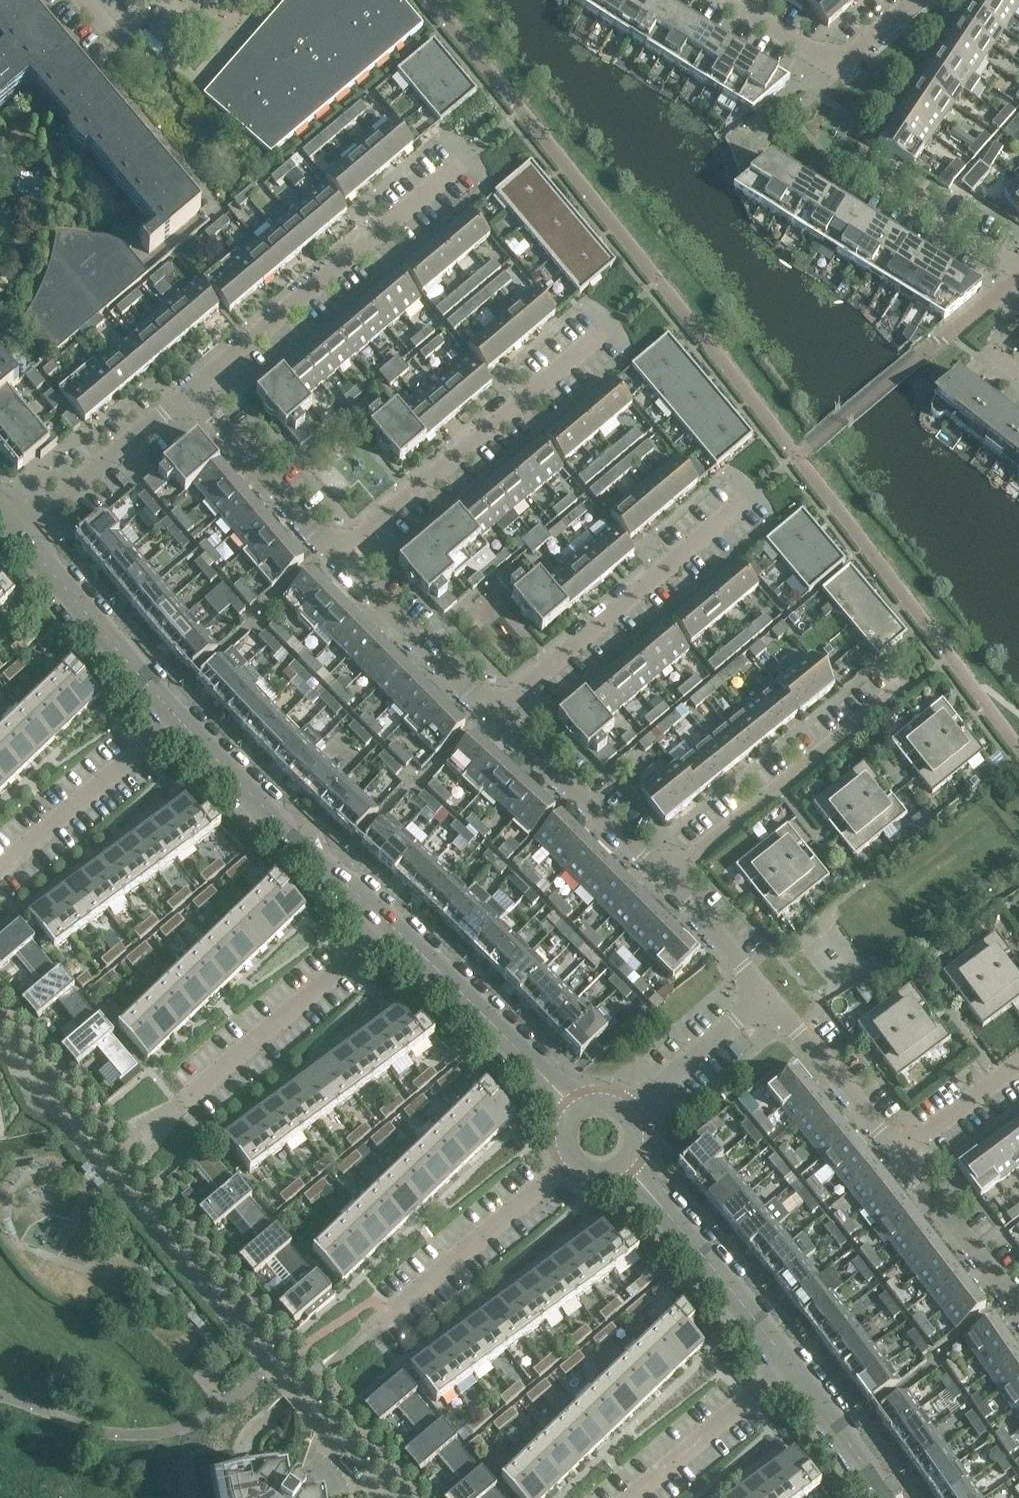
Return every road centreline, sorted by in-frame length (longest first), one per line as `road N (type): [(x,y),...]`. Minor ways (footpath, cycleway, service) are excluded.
road 1 (residential): [(333,562),(614,326)]
road 2 (residential): [(193,394),(471,158)]
road 3 (residential): [(489,719),(761,490)]
road 4 (residential): [(308,1380),(563,1171)]
road 5 (residential): [(391,925),(293,839),(175,717)]
road 6 (residential): [(663,877),(901,695)]
road 7 (residential): [(185,1103),(391,925)]
road 8 (residential): [(568,1103),(391,925)]
road 9 (residential): [(788,1362),(633,1174)]
road 10 (residential): [(663,877),(489,719)]
road 11 (residential): [(175,717),(22,539)]
road 12 (residential): [(0,871),(175,717)]
road 13 (residential): [(22,539),(193,394)]
road 14 (residential): [(731,0),(833,65),(912,0)]
road 15 (residential): [(489,719),(333,562)]
road 16 (residential): [(333,562),(193,394)]
road 17 (residential): [(900,1156),(765,995)]
road 18 (residential): [(630,1497),(788,1362)]
road 19 (residential): [(1018,1313),(900,1156)]
road 20 (residential): [(867,171),(1018,265)]
road 21 (residential): [(637,1108),(765,995)]
road 22 (residential): [(883,1497),(788,1362)]
road 23 (residential): [(765,995),(663,877)]
road 24 (residential): [(900,1156),(1018,1064)]

